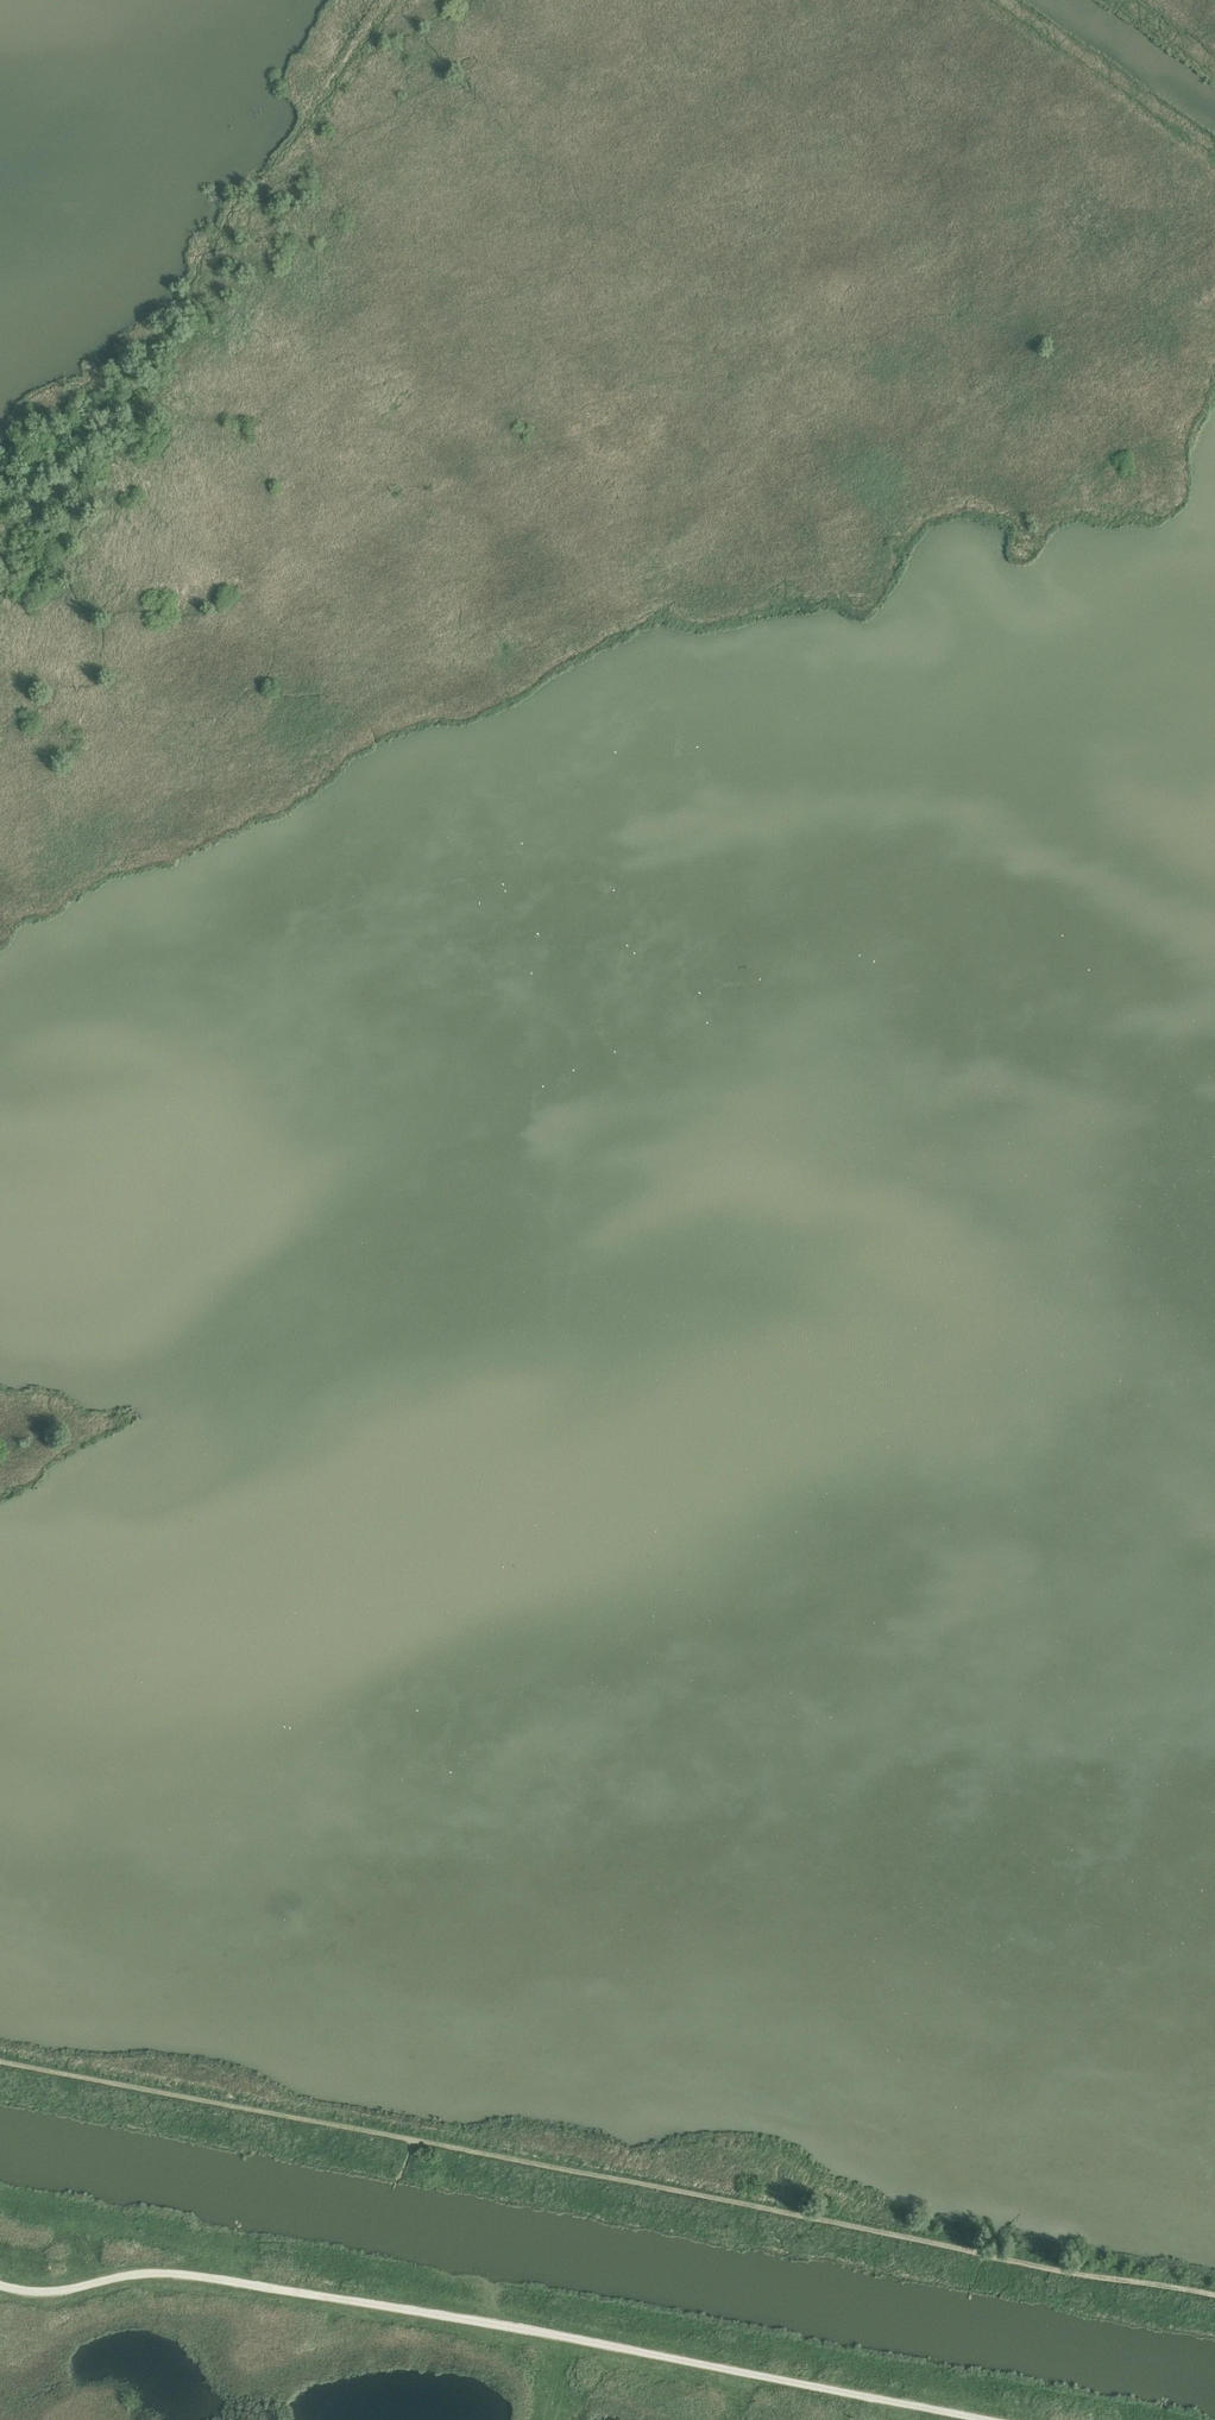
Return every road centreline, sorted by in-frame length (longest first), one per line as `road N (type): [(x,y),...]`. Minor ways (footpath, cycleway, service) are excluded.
road 1 (track): [(994,2419),(237,2281),(139,2274),(42,2292),(0,2284)]

